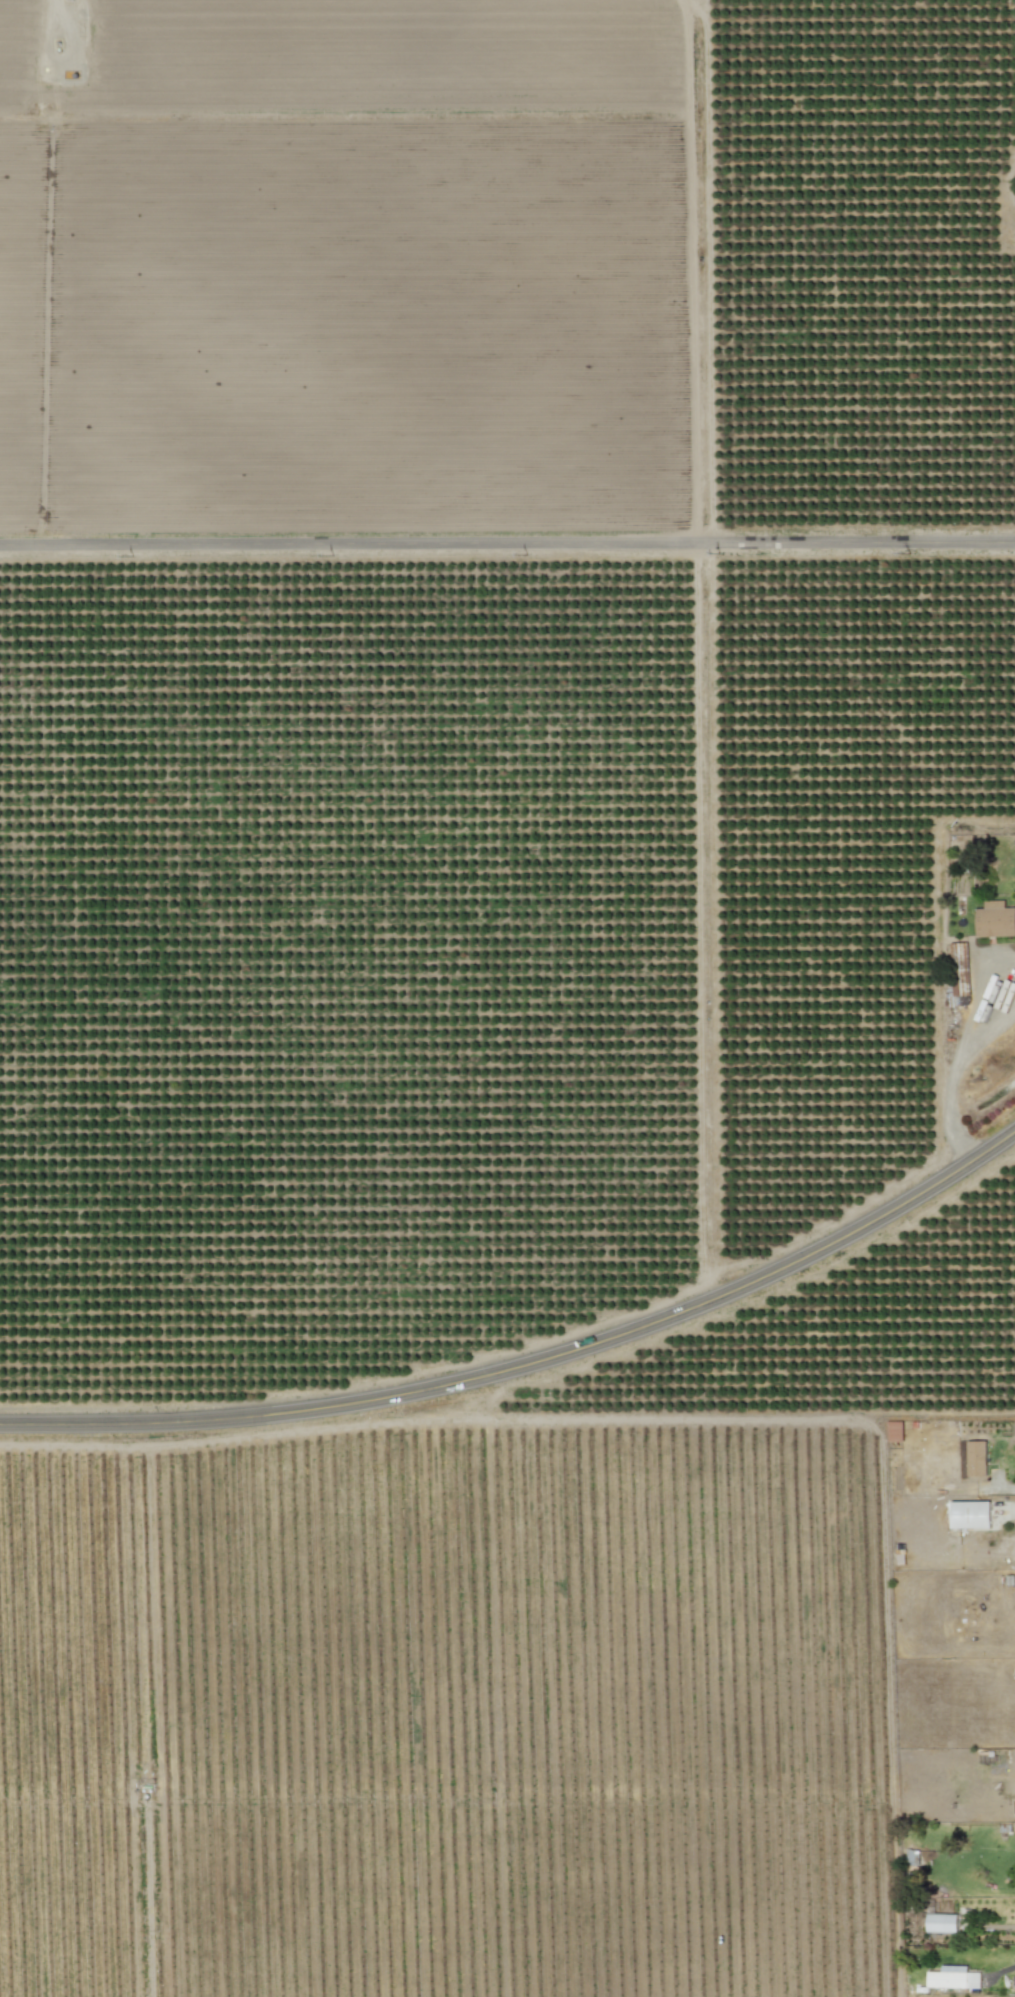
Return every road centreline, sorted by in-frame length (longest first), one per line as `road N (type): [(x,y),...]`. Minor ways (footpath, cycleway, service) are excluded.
road 1 (tertiary): [(1014,1133),(797,1262),(696,1306),(493,1374),(312,1409),(0,1423)]
road 2 (residential): [(1014,542),(0,544)]

